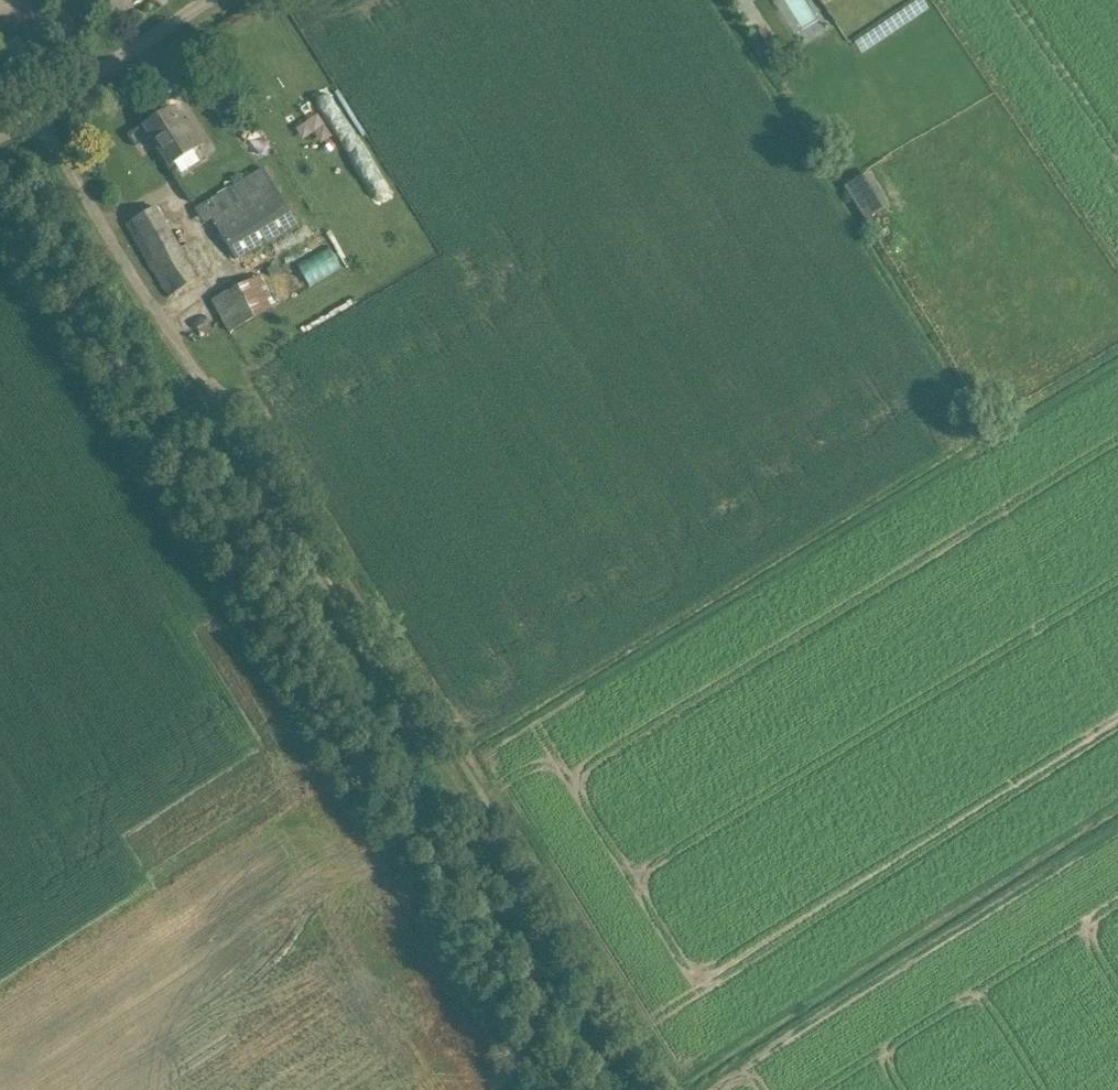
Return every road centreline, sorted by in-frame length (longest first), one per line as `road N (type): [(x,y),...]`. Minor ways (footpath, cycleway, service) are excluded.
road 1 (track): [(642,1089),(200,384)]
road 2 (unclassified): [(200,384),(34,123)]
road 3 (unclassified): [(34,123),(223,0)]

